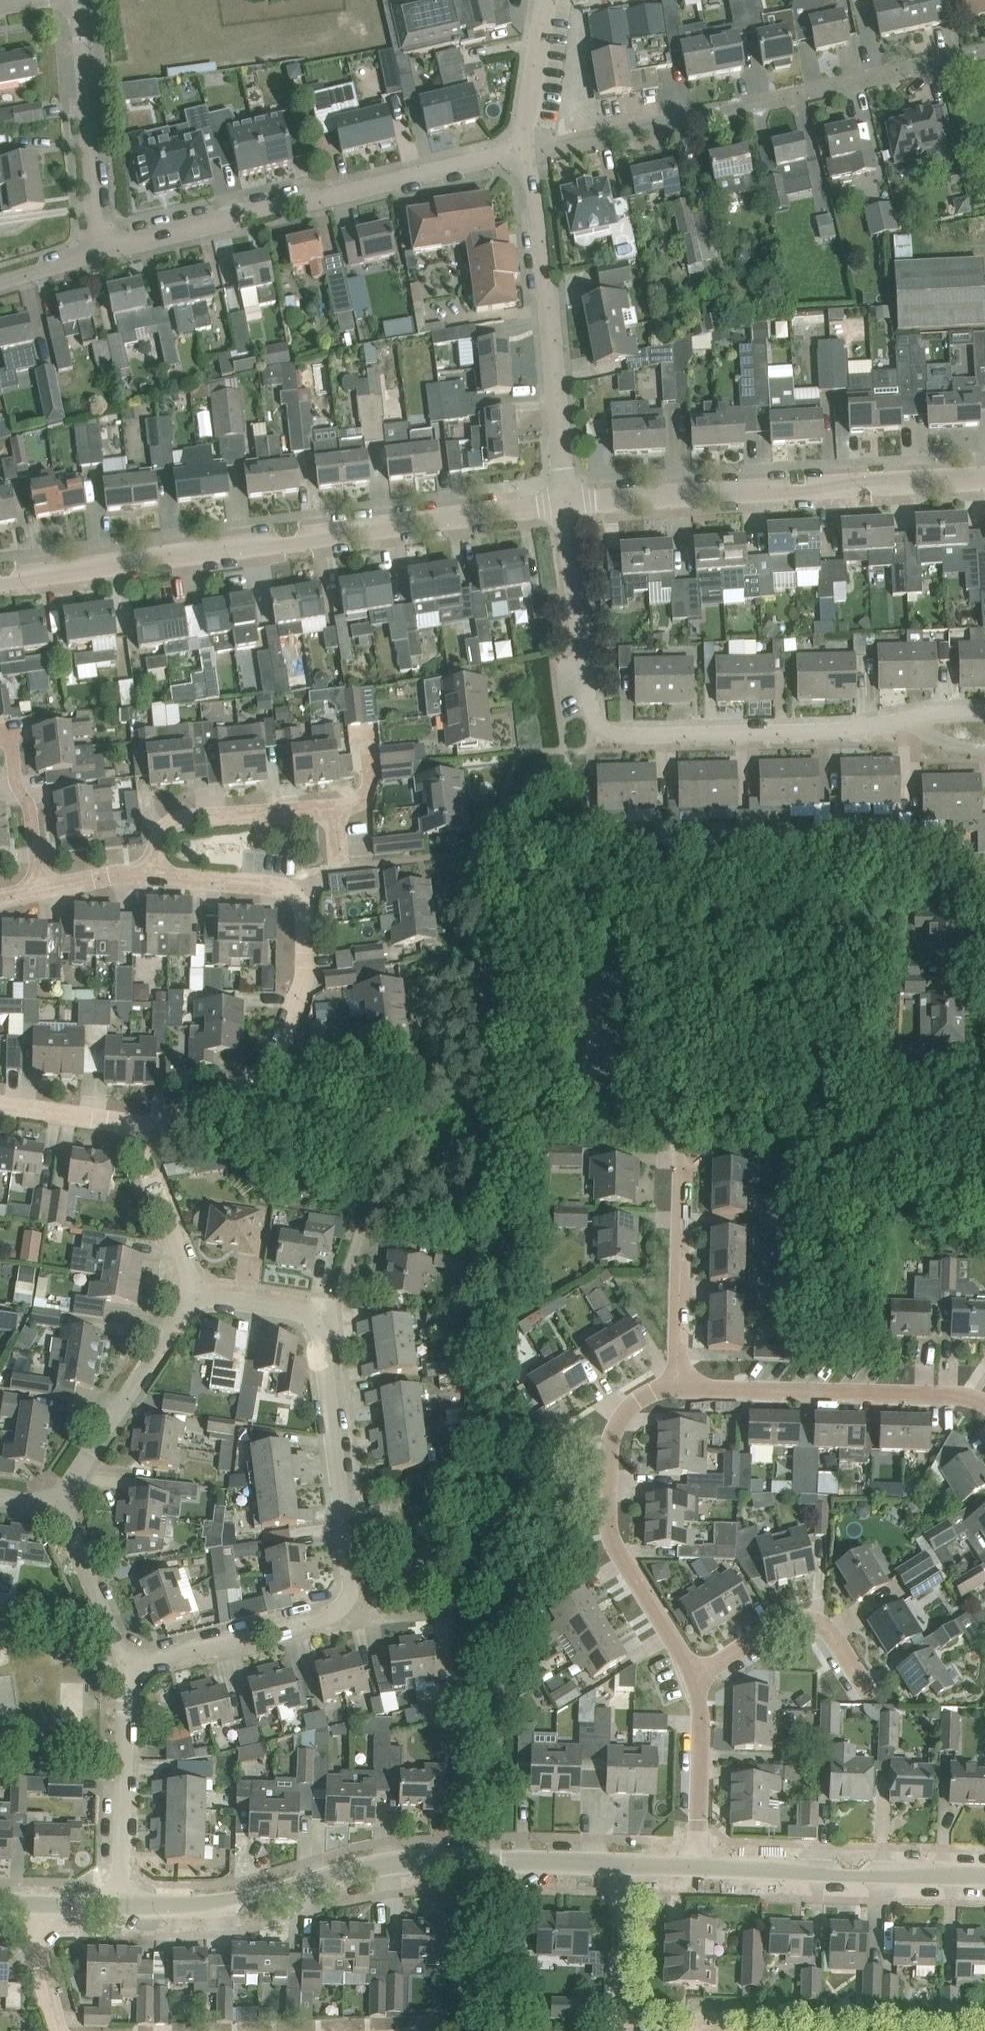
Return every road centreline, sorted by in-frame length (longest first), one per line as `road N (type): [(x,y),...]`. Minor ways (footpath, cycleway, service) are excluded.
road 1 (residential): [(123,1667),(338,1615),(347,1600),(331,1402),(316,1322),(297,1311),(190,1296)]
road 2 (residential): [(566,502),(0,580)]
road 3 (residential): [(916,720),(868,730),(608,735),(591,712),(566,502)]
road 4 (residential): [(119,1907),(209,1908),(401,1862),(628,1864)]
road 5 (residential): [(984,56),(525,151)]
road 6 (residential): [(101,251),(525,151)]
road 7 (residential): [(984,478),(566,502)]
road 8 (residential): [(694,1682),(611,1552),(611,1439),(622,1410),(677,1375)]
road 9 (residential): [(566,502),(525,151)]
road 10 (residential): [(295,884),(277,1057),(257,1086),(212,1117),(178,1126),(145,1124)]
road 11 (residential): [(677,1375),(932,1384),(984,1405)]
road 12 (residential): [(690,1866),(984,1875)]
road 13 (residential): [(101,251),(81,0)]
road 14 (residential): [(59,1507),(190,1296)]
road 15 (residential): [(119,1907),(123,1667)]
road 16 (residential): [(694,1682),(816,1618),(868,1696)]
road 17 (residential): [(677,1375),(680,1158)]
road 18 (residential): [(157,873),(164,833),(182,827),(291,811),(325,824)]
road 19 (residential): [(690,1866),(694,1682)]
road 20 (residential): [(190,1296),(147,1156),(145,1124)]
road 21 (residential): [(123,1667),(59,1507)]
road 22 (residential): [(41,887),(29,808),(13,779),(9,726)]
road 23 (residential): [(628,2030),(628,1864)]
road 24 (residential): [(525,151),(544,0)]
road 25 (residential): [(145,1124),(0,1102)]
road 26 (residential): [(157,873),(295,884)]
road 27 (residential): [(64,2030),(30,1905)]

